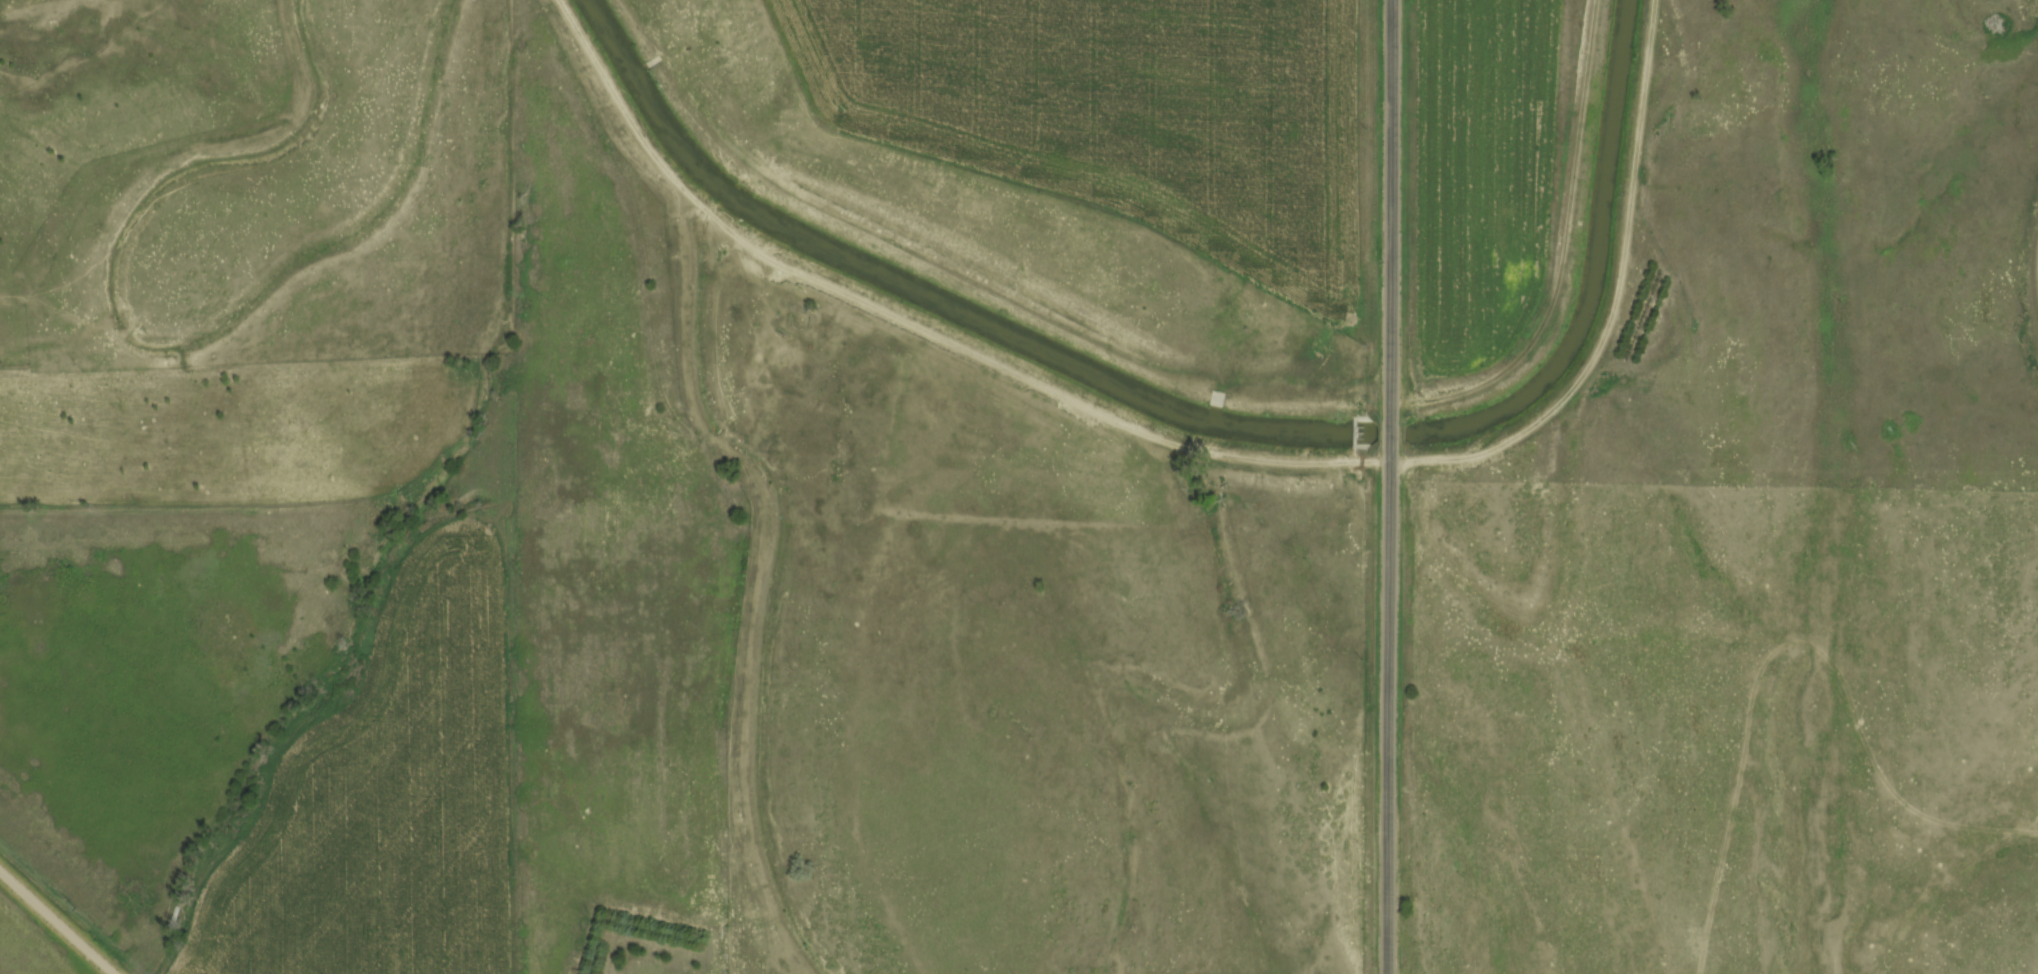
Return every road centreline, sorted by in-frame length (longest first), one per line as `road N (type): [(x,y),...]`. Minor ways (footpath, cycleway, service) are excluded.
road 1 (tertiary): [(1388,973),(1390,0)]
road 2 (tertiary): [(119,973),(0,869)]

